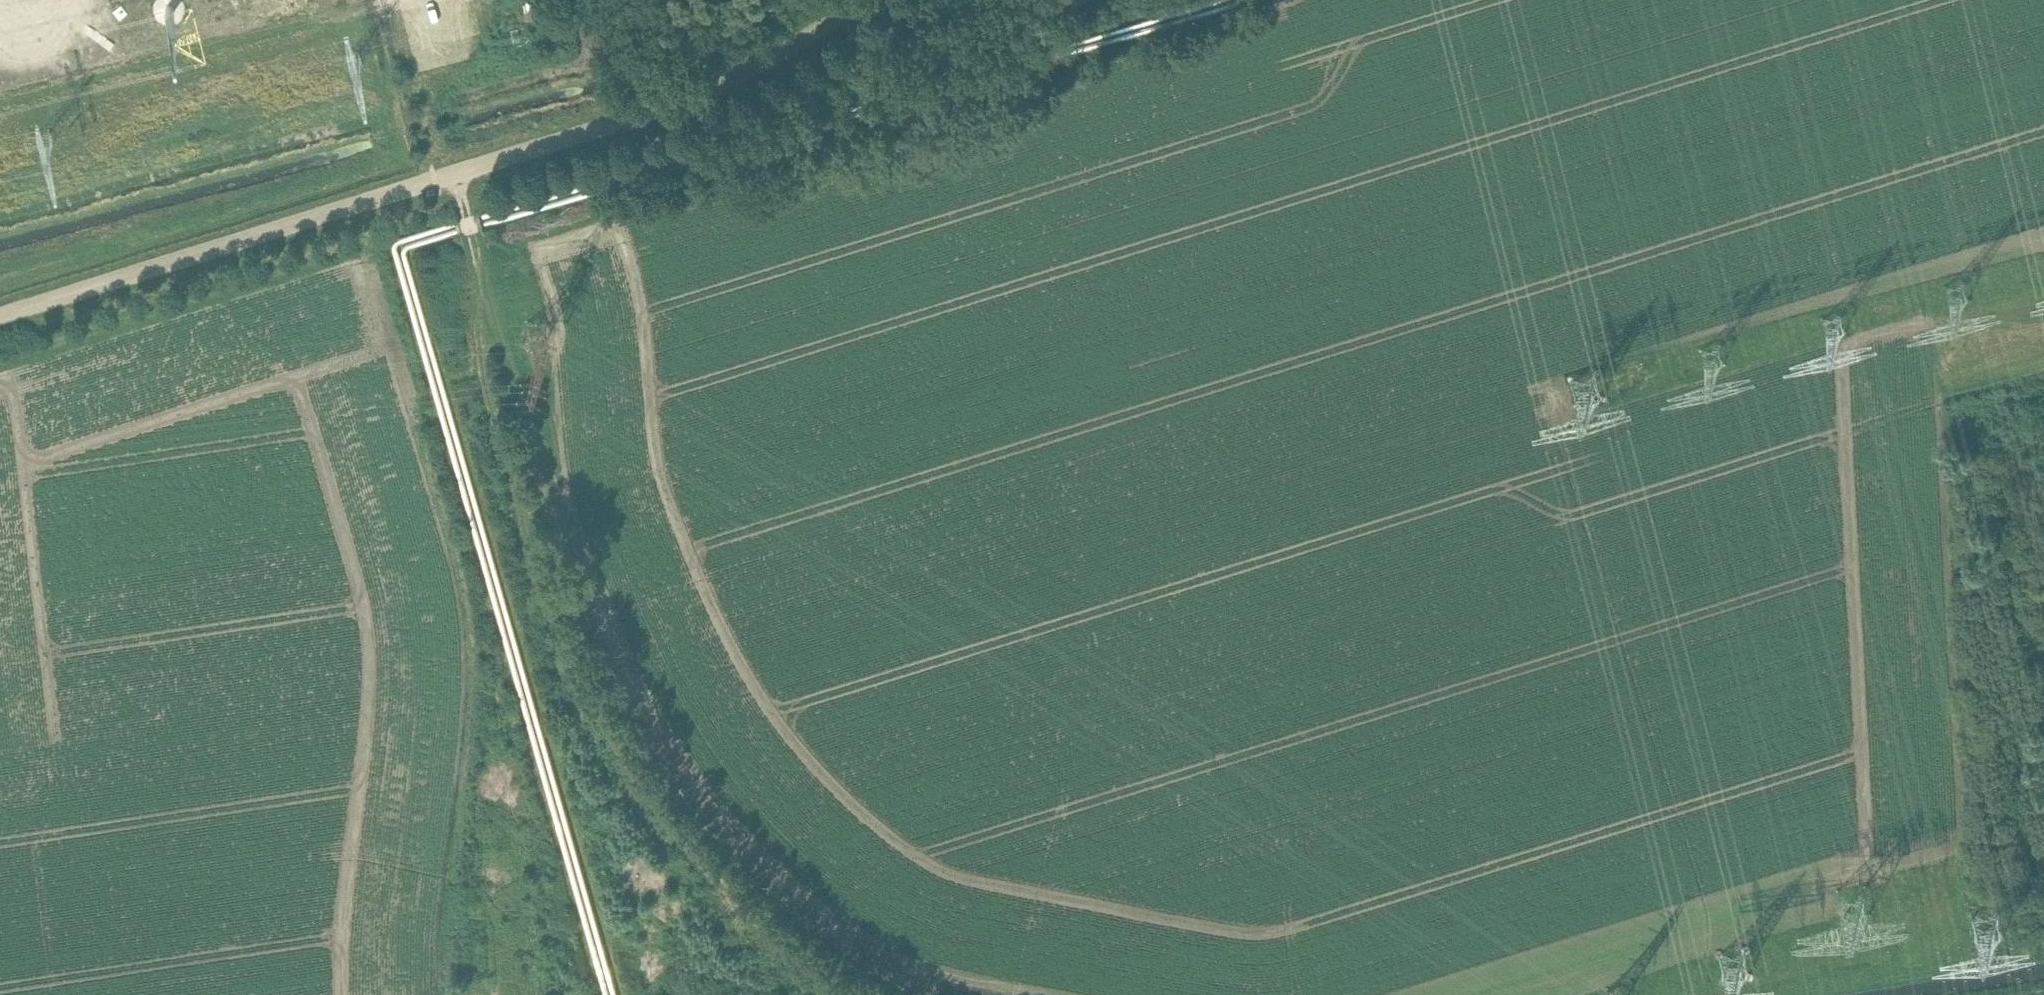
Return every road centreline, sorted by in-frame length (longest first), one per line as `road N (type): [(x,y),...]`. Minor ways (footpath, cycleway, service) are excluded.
road 1 (unclassified): [(0,319),(616,120),(744,68),(840,0)]

